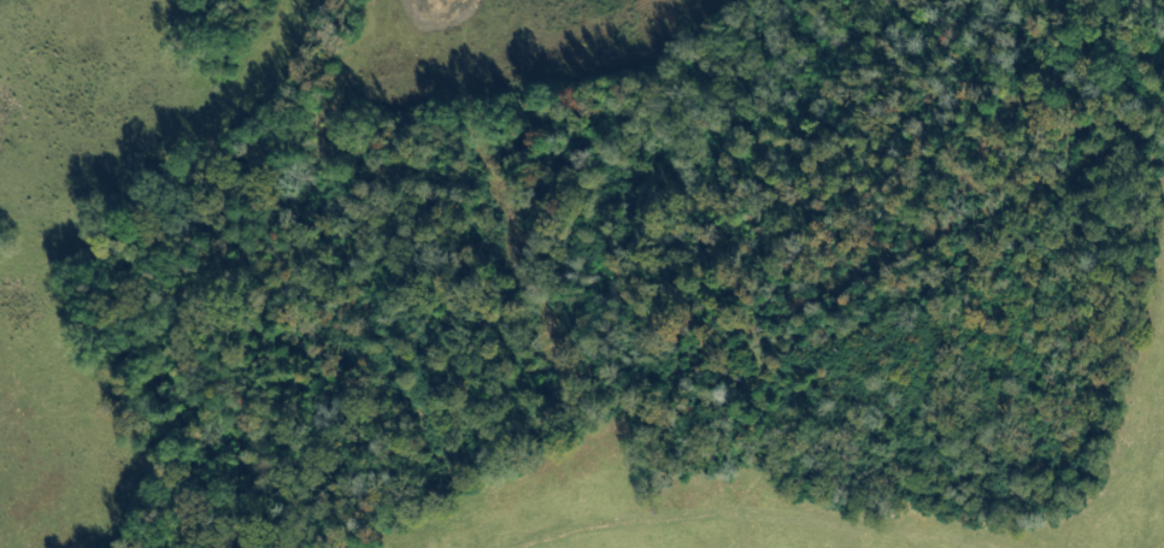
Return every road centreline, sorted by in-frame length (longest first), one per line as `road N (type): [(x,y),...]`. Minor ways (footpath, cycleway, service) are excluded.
road 1 (track): [(51,195),(105,232),(194,214),(349,140),(563,95),(707,30),(746,0)]
road 2 (track): [(977,547),(827,490),(554,530),(506,547)]
road 3 (track): [(0,264),(94,134),(196,73),(267,0)]

